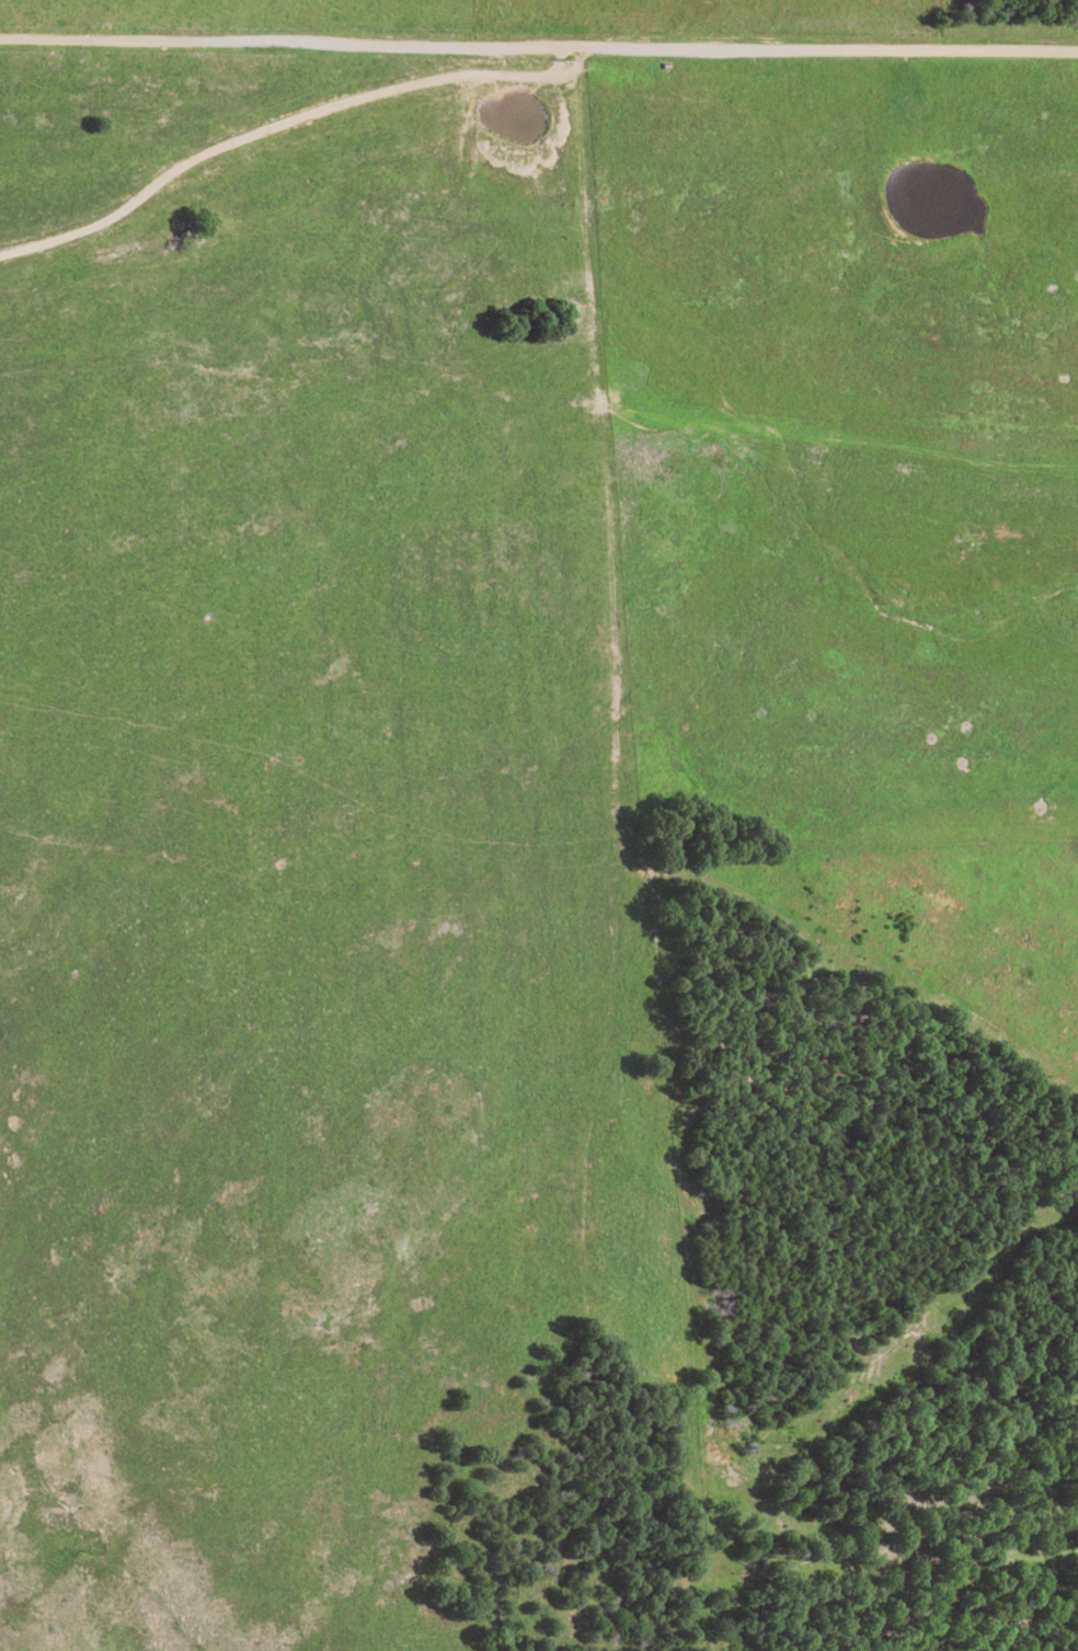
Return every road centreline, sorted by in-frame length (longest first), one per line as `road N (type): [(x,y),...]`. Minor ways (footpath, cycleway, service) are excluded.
road 1 (residential): [(1077,53),(0,40)]

